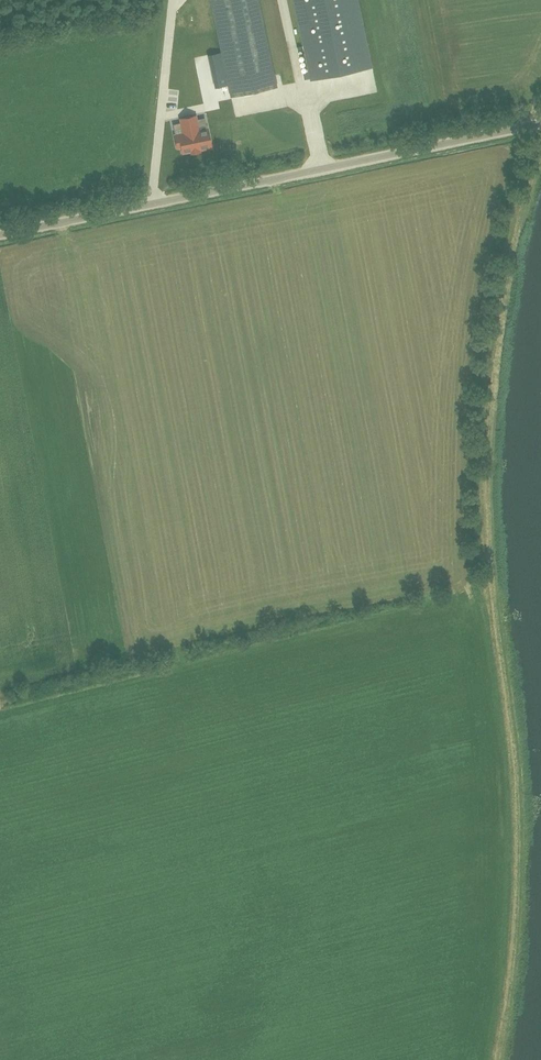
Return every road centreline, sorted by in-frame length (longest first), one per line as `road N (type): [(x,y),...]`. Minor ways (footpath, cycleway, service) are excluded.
road 1 (unclassified): [(0,228),(540,120)]

